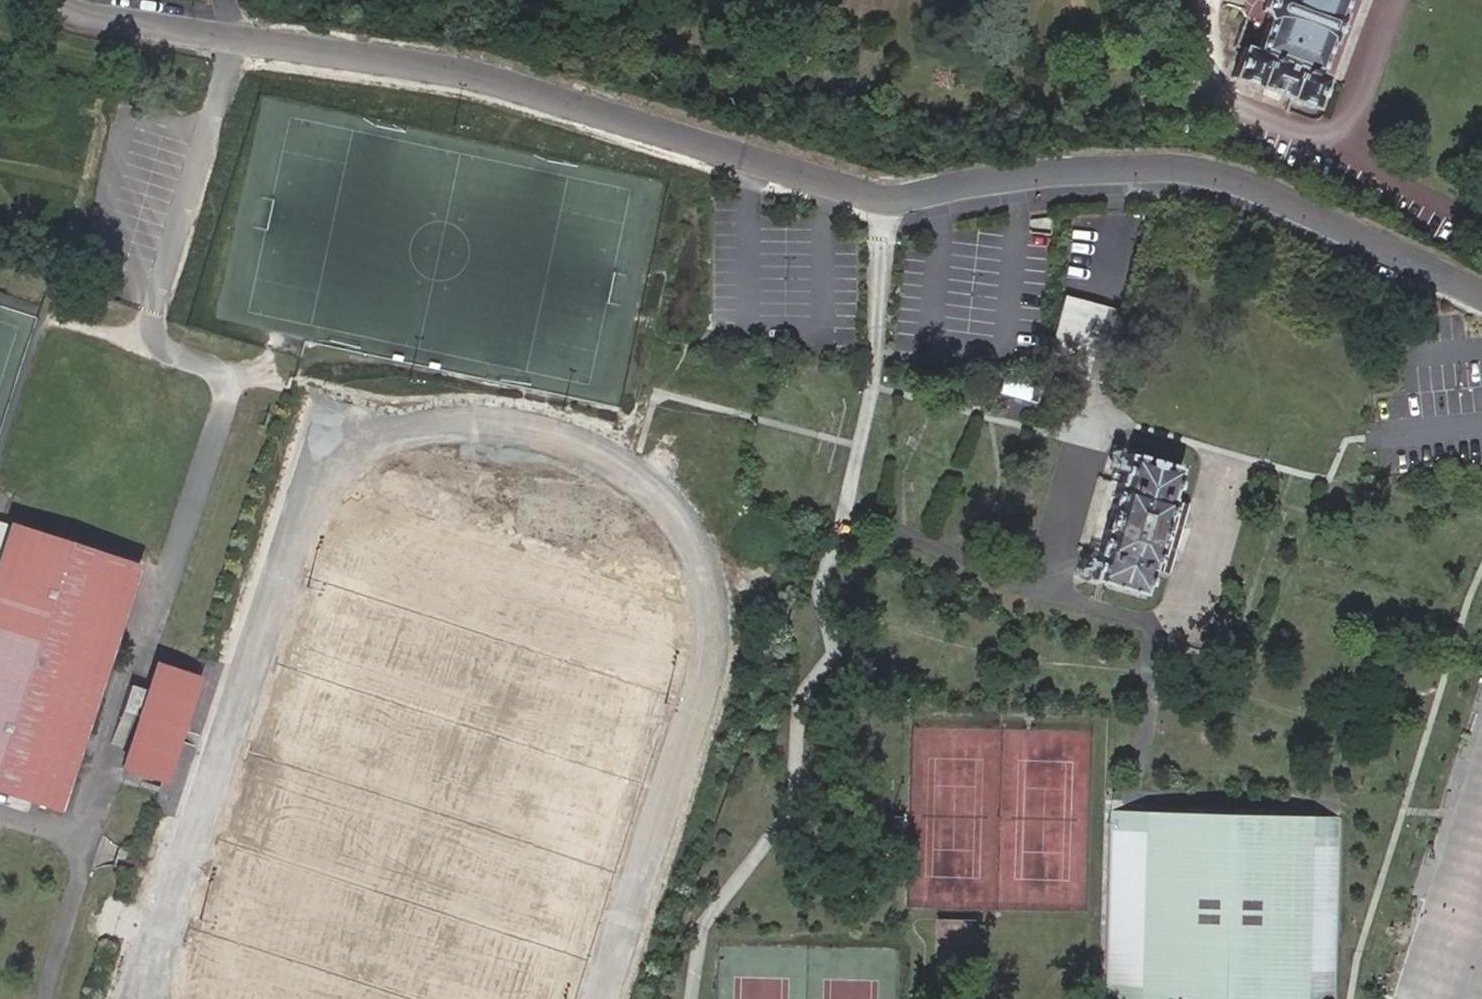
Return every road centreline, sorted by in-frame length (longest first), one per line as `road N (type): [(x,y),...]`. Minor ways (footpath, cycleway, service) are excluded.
road 1 (residential): [(48,0),(56,8),(487,80),(887,197),(1013,174),(1138,166),(1222,172),(1481,291)]

